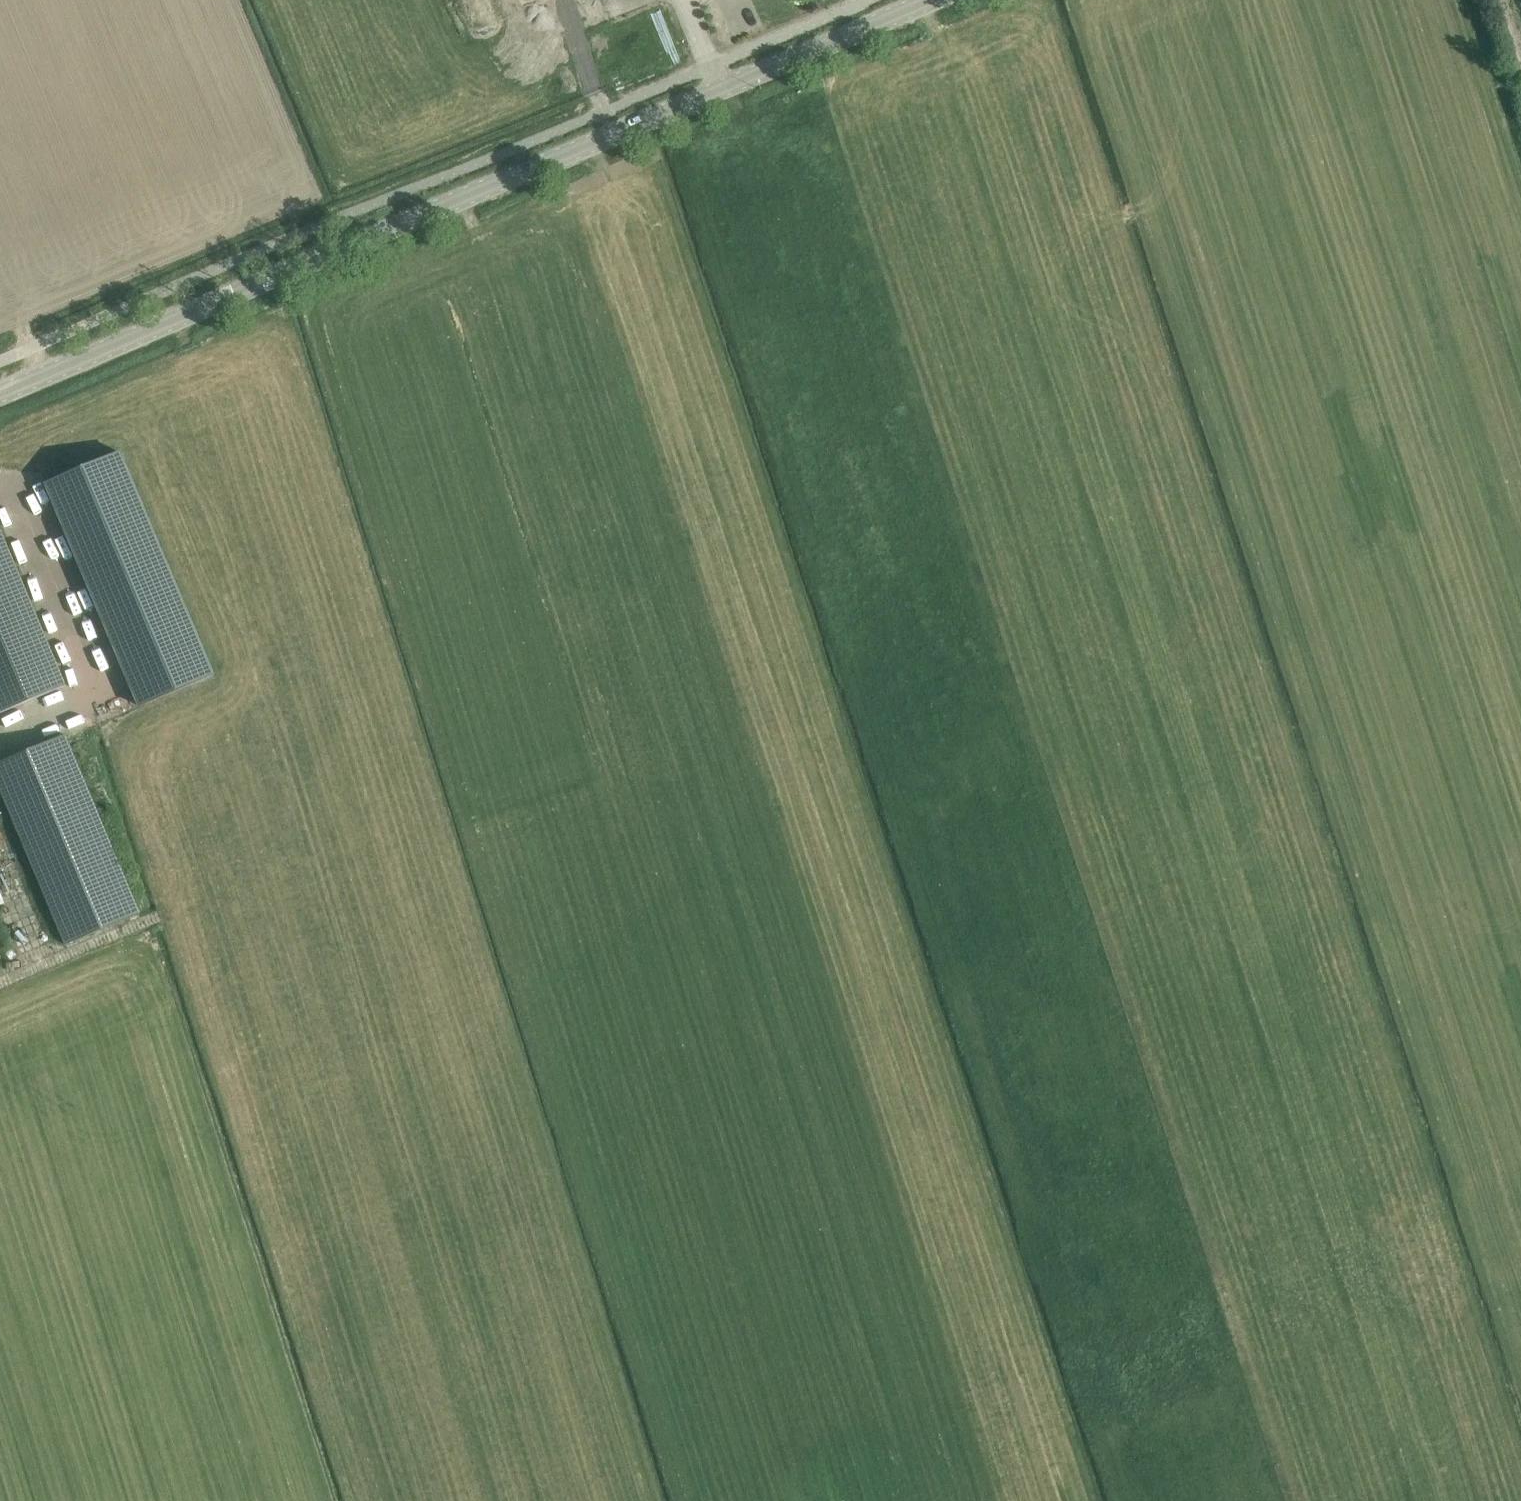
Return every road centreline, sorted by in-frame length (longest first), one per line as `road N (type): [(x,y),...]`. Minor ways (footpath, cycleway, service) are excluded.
road 1 (unclassified): [(0,395),(945,0)]

